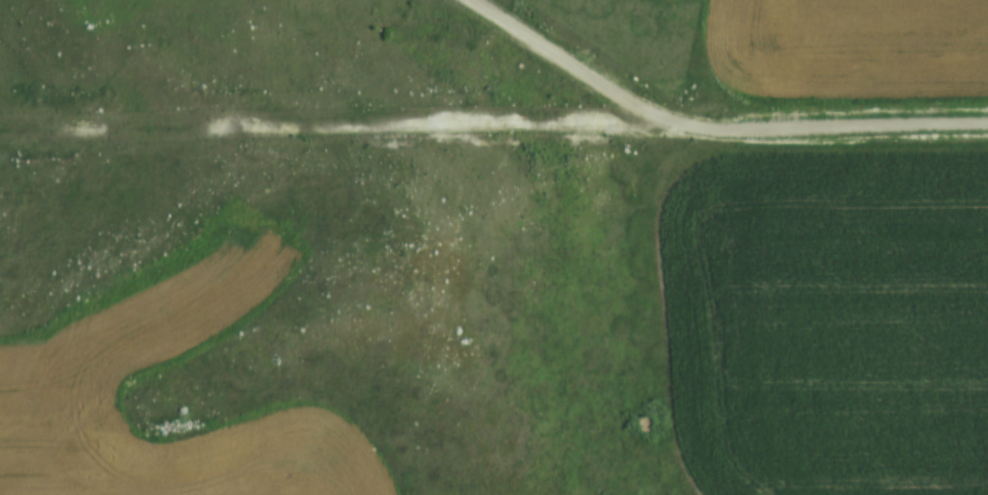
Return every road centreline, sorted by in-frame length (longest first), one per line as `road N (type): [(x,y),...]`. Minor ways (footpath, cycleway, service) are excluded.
road 1 (track): [(0,138),(691,128)]
road 2 (residential): [(470,0),(629,103),(691,128),(987,124)]

